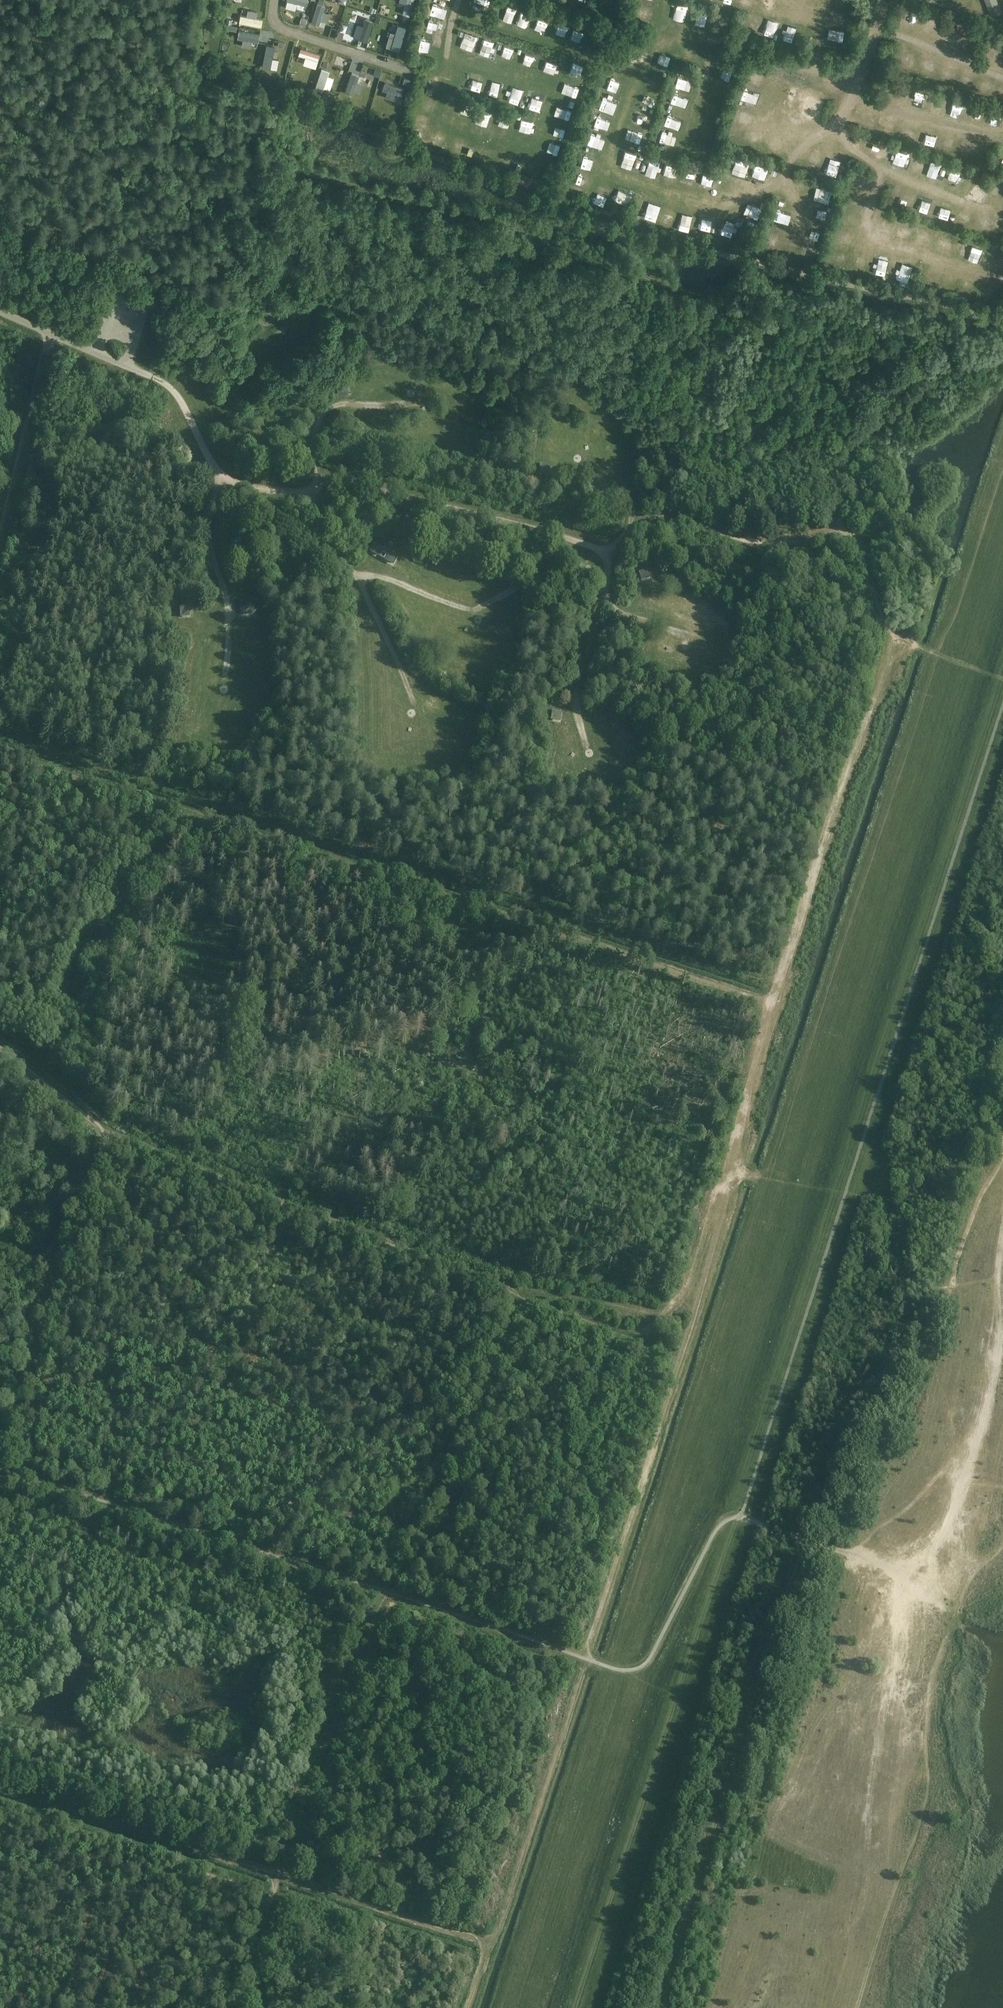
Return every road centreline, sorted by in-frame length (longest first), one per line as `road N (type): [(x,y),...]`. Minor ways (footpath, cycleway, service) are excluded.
road 1 (track): [(773,1004),(0,749)]
road 2 (track): [(155,382),(177,396),(220,478),(248,490),(381,494),(607,553),(634,520),(670,518),(784,549),(843,530)]
road 3 (track): [(521,1299),(451,1515),(391,1588),(340,1681),(325,1752),(280,1874)]
road 4 (track): [(897,636),(717,1185)]
road 5 (track): [(107,1134),(636,1340)]
road 6 (track): [(666,0),(676,42),(635,82),(614,172),(720,209),(752,201)]
road 7 (track): [(493,1943),(583,1658)]
road 8 (track): [(658,1437),(731,1183)]
road 9 (track): [(0,1786),(236,1860)]
road 10 (track): [(1002,218),(989,274),(863,237),(879,186)]
road 11 (track): [(658,1437),(583,1658)]
road 12 (track): [(280,1874),(493,1943)]
road 13 (track): [(448,59),(447,120),(536,149),(558,90)]
road 14 (track): [(405,673),(360,580),(328,550),(312,506),(295,493)]
road 15 (track): [(317,491),(324,415),(360,409),(458,416)]
road 16 (unclassified): [(155,382),(0,312)]
road 17 (track): [(455,12),(572,51),(558,90)]
road 18 (track): [(230,622),(210,550),(220,478)]
road 19 (track): [(280,1874),(258,1952),(261,2007)]
road 20 (track): [(717,1185),(742,1174),(845,1192)]
road 21 (track): [(881,173),(1002,209)]
road 22 (track): [(897,636),(861,543),(843,530)]

